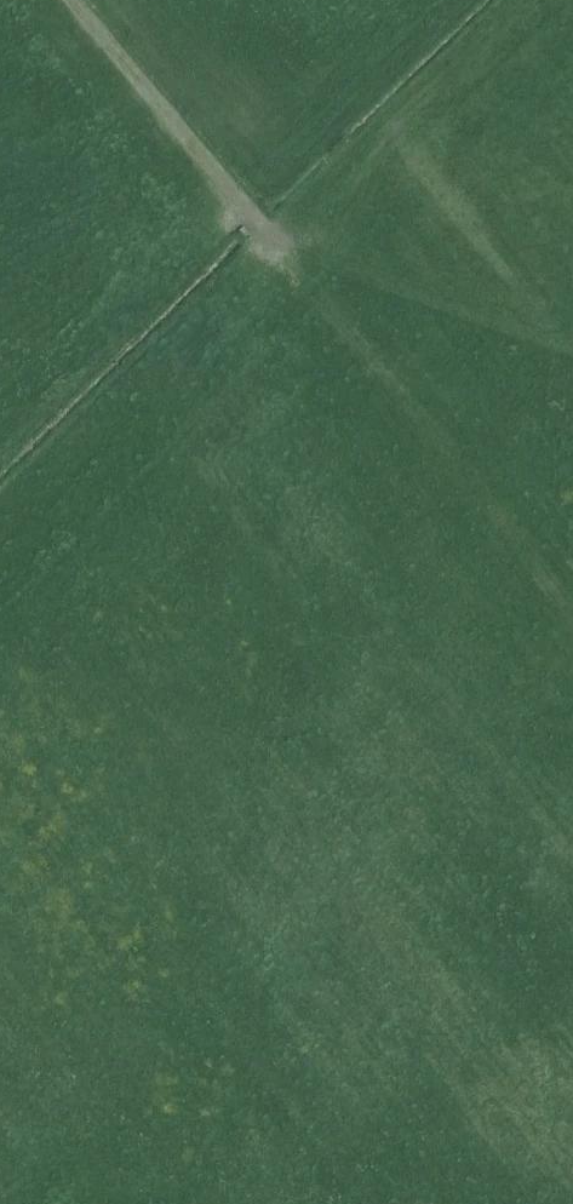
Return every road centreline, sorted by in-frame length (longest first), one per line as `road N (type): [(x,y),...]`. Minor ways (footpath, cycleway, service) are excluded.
road 1 (track): [(244,195),(88,0)]

